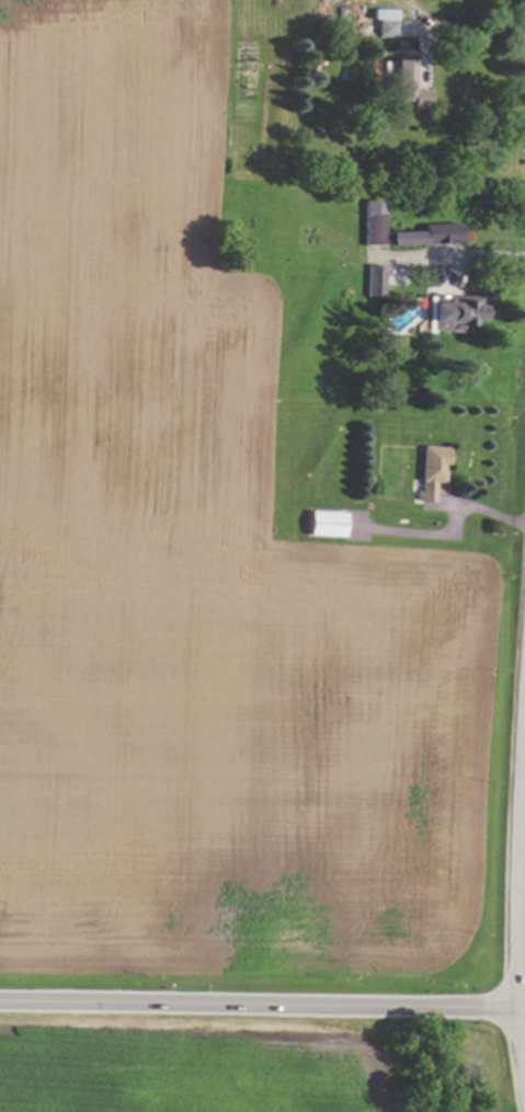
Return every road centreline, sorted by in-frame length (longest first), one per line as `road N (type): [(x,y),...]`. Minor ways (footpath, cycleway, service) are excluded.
road 1 (tertiary): [(524,1008),(0,1003)]
road 2 (secondary): [(524,1100),(517,1008),(524,871)]

